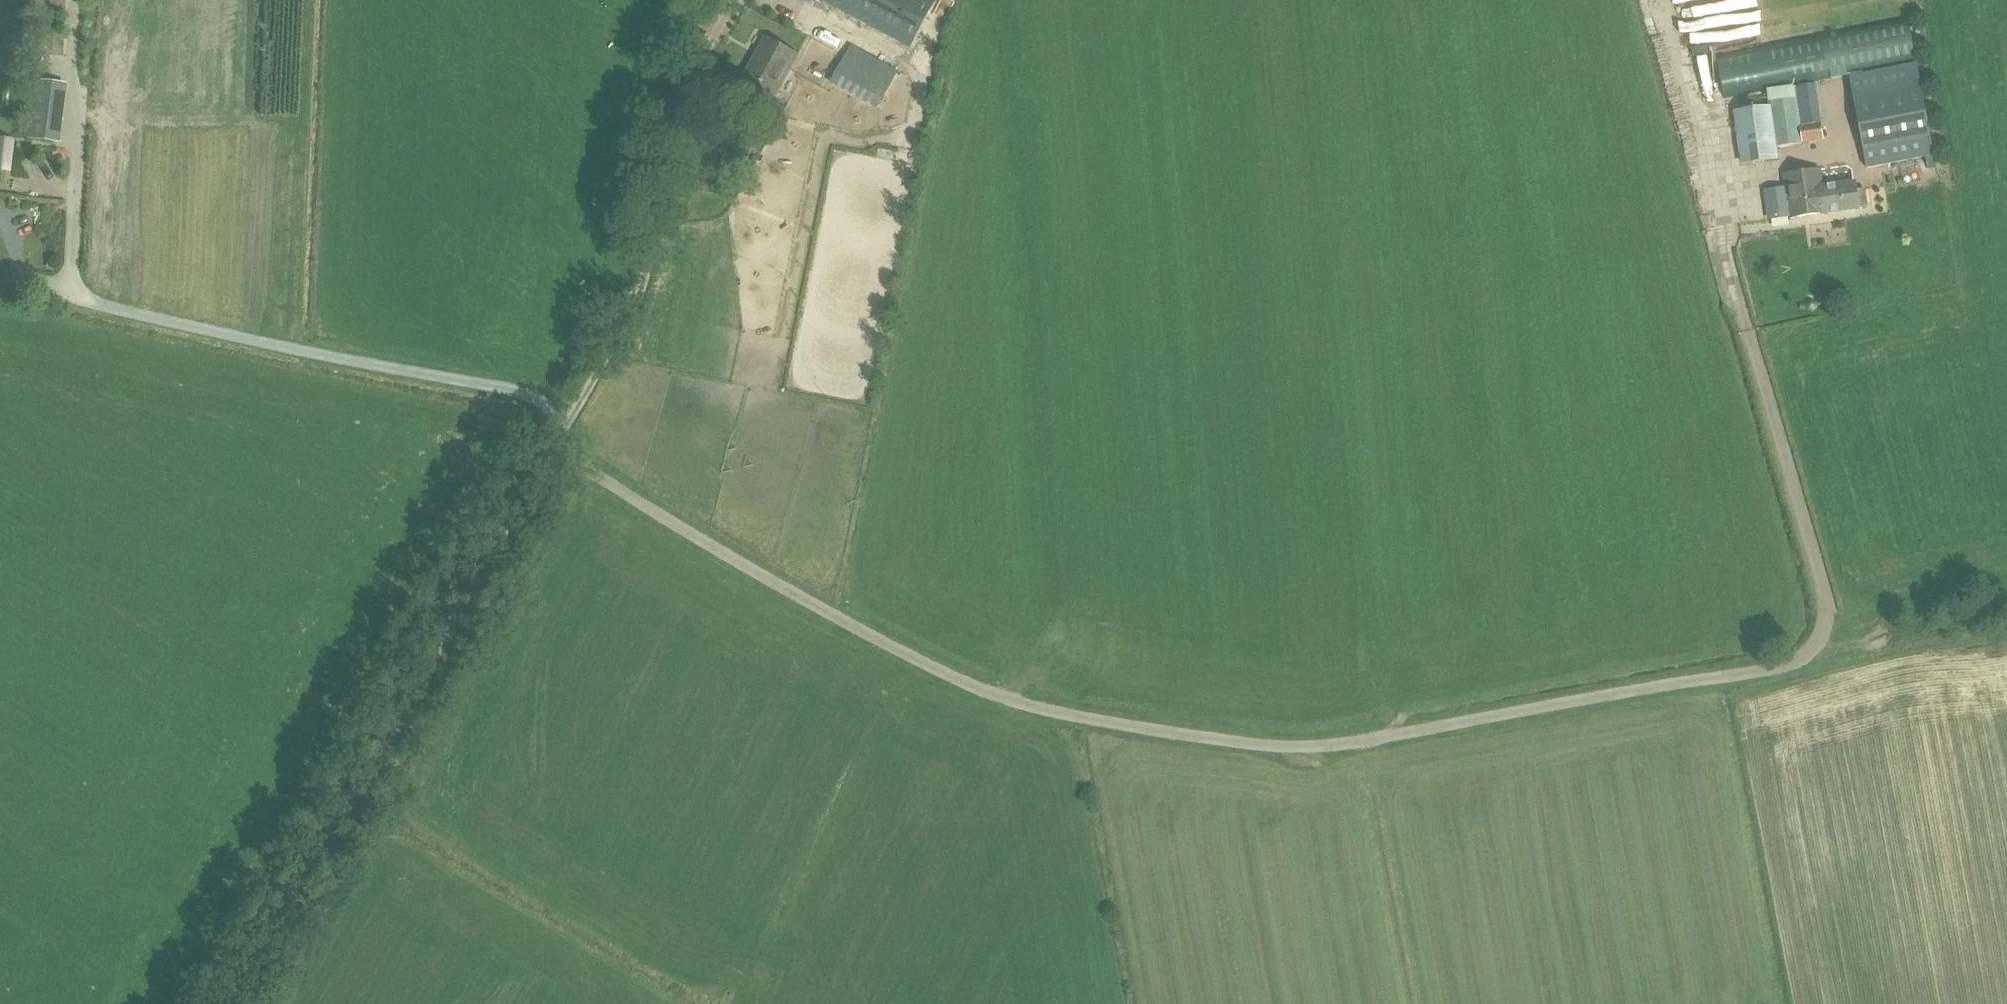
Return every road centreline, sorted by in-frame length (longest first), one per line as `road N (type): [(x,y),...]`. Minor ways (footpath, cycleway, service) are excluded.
road 1 (unclassified): [(230,1003),(558,437)]

